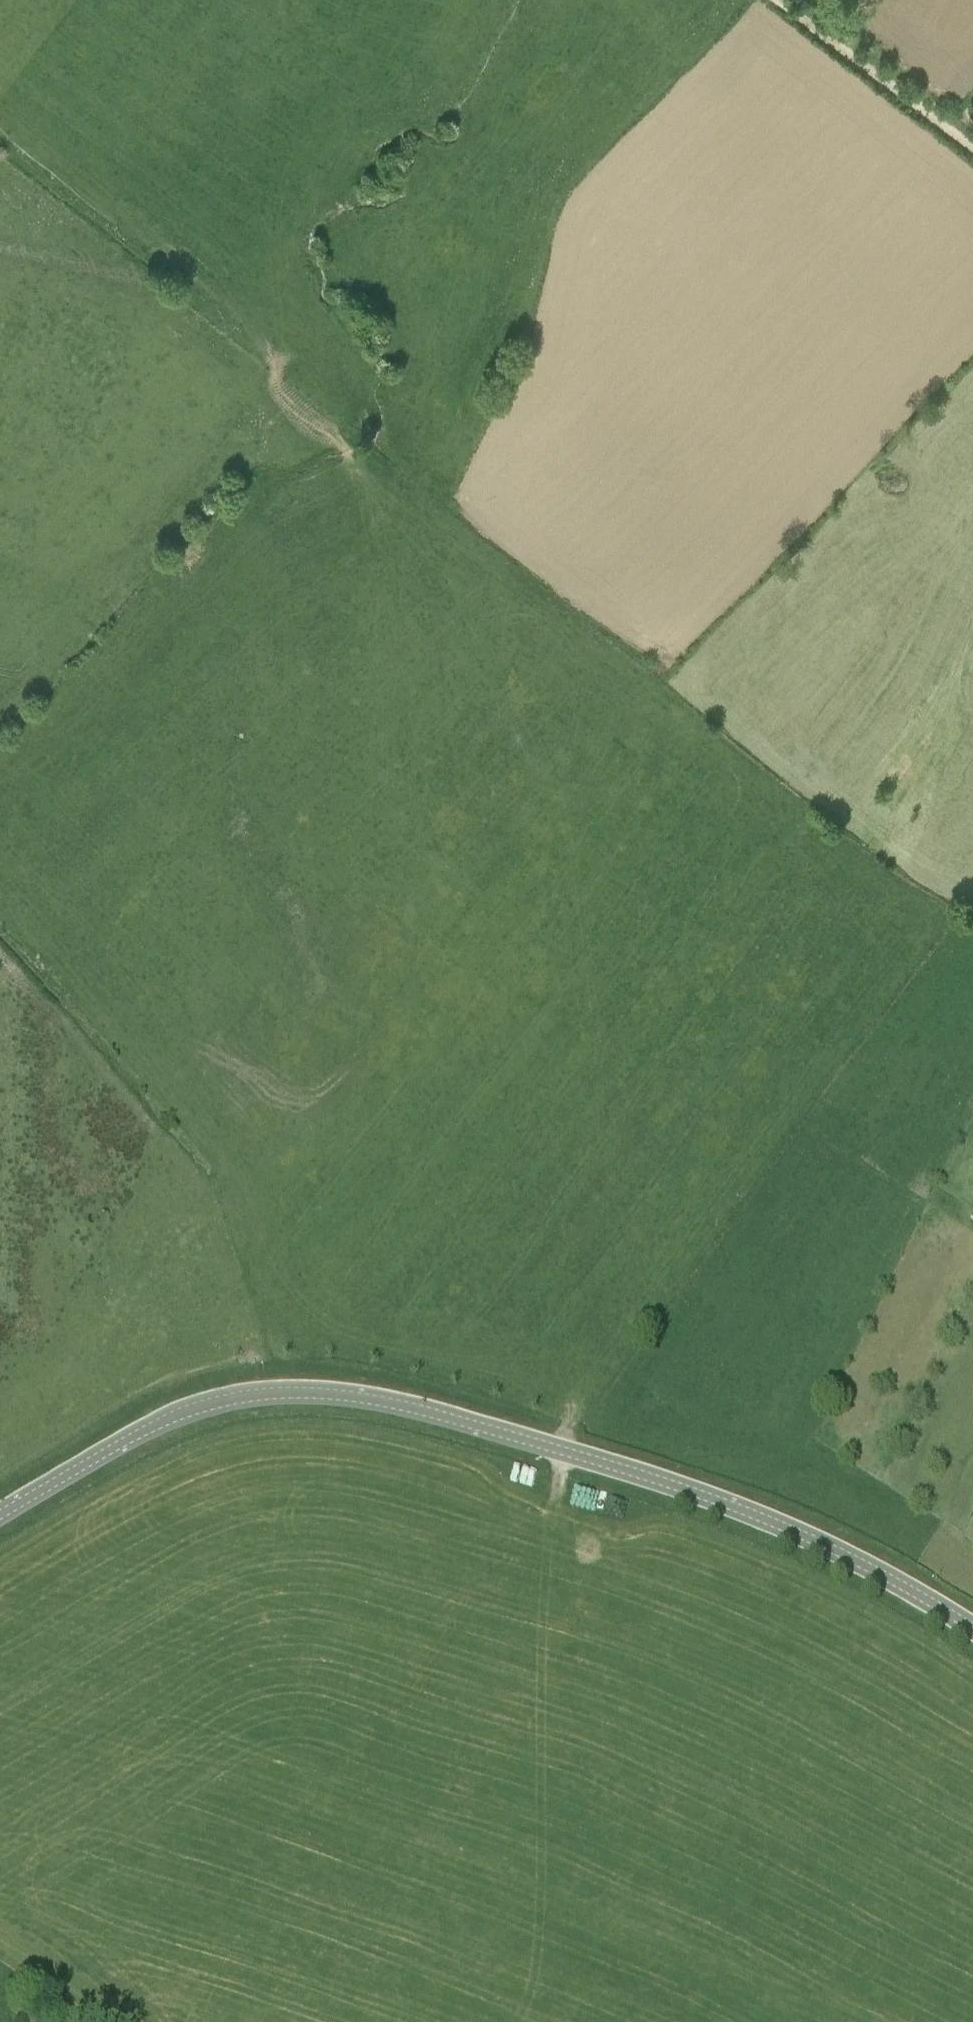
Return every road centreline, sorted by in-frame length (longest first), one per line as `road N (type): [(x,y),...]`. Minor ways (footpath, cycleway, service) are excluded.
road 1 (tertiary): [(972,1629),(841,1552),(701,1494),(456,1419),(343,1394),(272,1391),(200,1404),(0,1514)]
road 2 (track): [(780,0),(972,148)]

